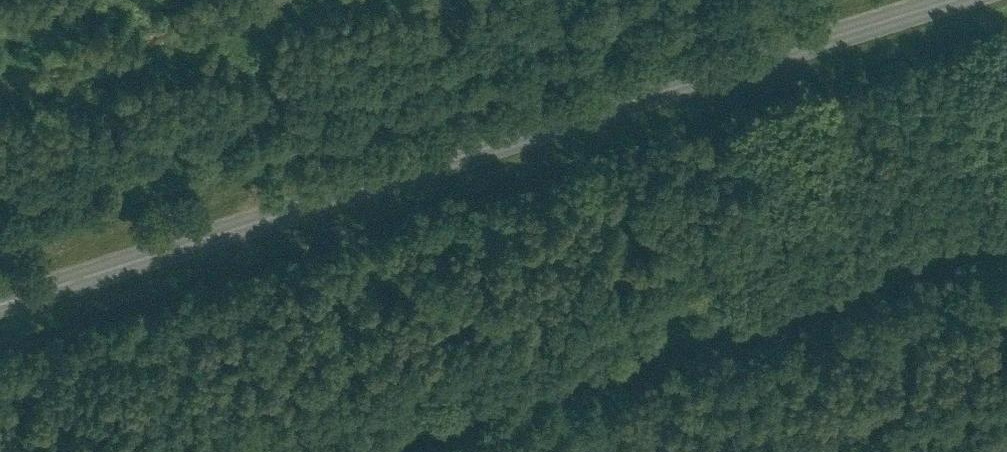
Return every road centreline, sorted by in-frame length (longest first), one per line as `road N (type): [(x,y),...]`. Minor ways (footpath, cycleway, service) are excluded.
road 1 (primary): [(0,306),(947,0)]
road 2 (track): [(341,451),(704,324),(1006,234)]
road 3 (track): [(0,209),(499,54)]
road 4 (track): [(499,54),(670,0)]

